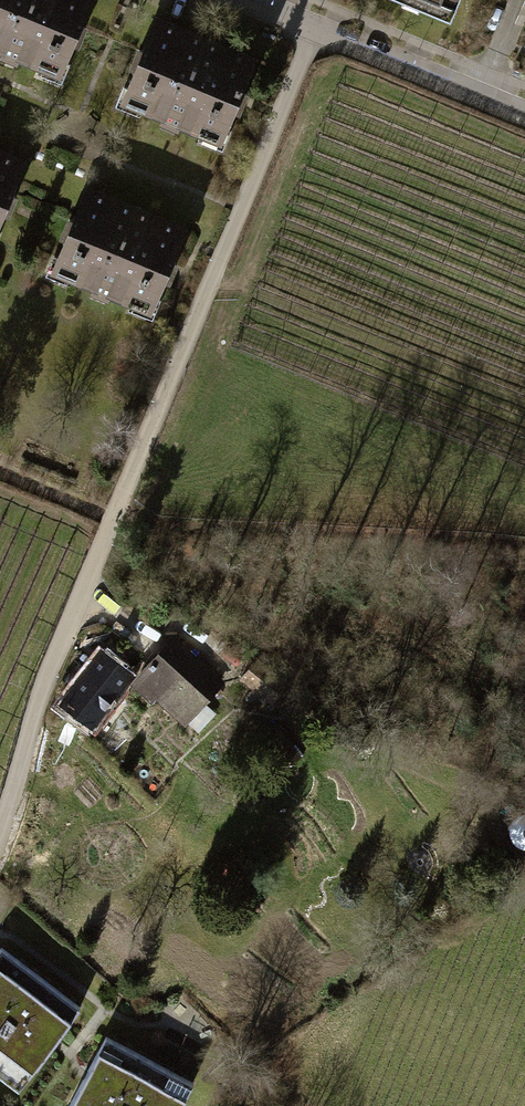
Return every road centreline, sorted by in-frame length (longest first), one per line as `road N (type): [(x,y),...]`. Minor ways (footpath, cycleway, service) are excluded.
road 1 (residential): [(244,0),(524,115)]

